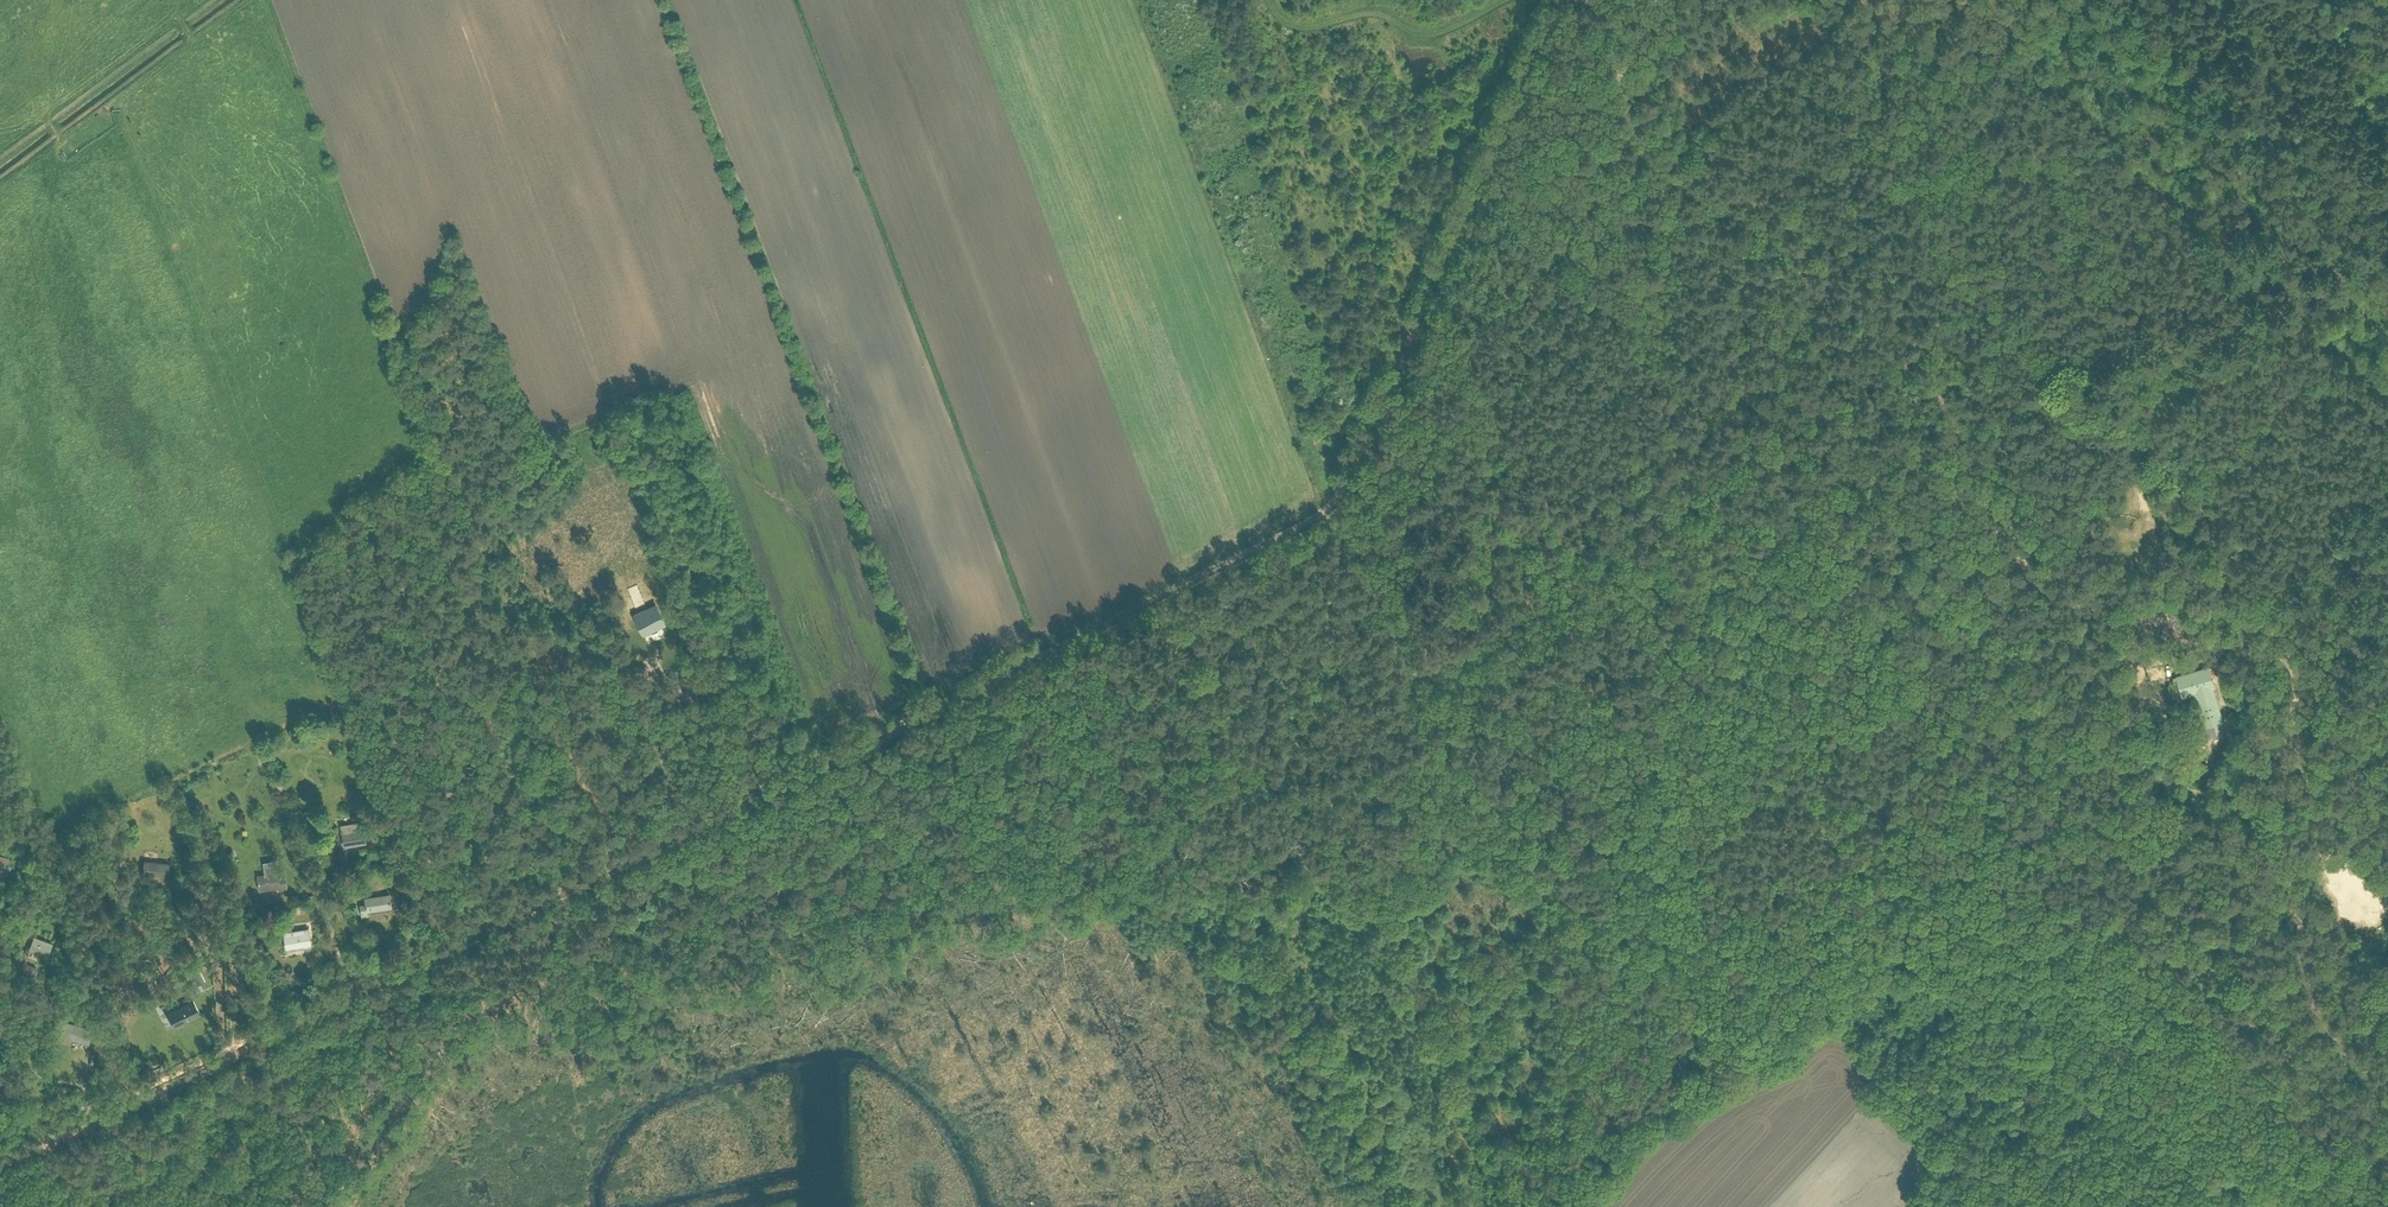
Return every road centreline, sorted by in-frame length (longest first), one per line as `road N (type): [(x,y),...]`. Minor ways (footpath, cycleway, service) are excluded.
road 1 (track): [(1560,0),(1347,476),(1319,512),(109,1112)]
road 2 (track): [(1619,82),(1661,171),(1763,234),(1940,393),(1958,425),(1957,501),(2042,584),(2127,618),(2230,620)]
road 3 (track): [(1149,599),(1227,739),(1232,784),(1267,866),(1296,887),(1334,883),(1503,1206)]
road 4 (track): [(2230,620),(2269,631),(2292,659),(2285,772),(2324,837),(2290,880)]
road 5 (track): [(1268,0),(1297,25),(1369,12),(1429,32),(1501,0)]
road 6 (track): [(2298,926),(2326,1024),(2387,1100)]
road 7 (track): [(257,1206),(211,1173),(91,1121)]

